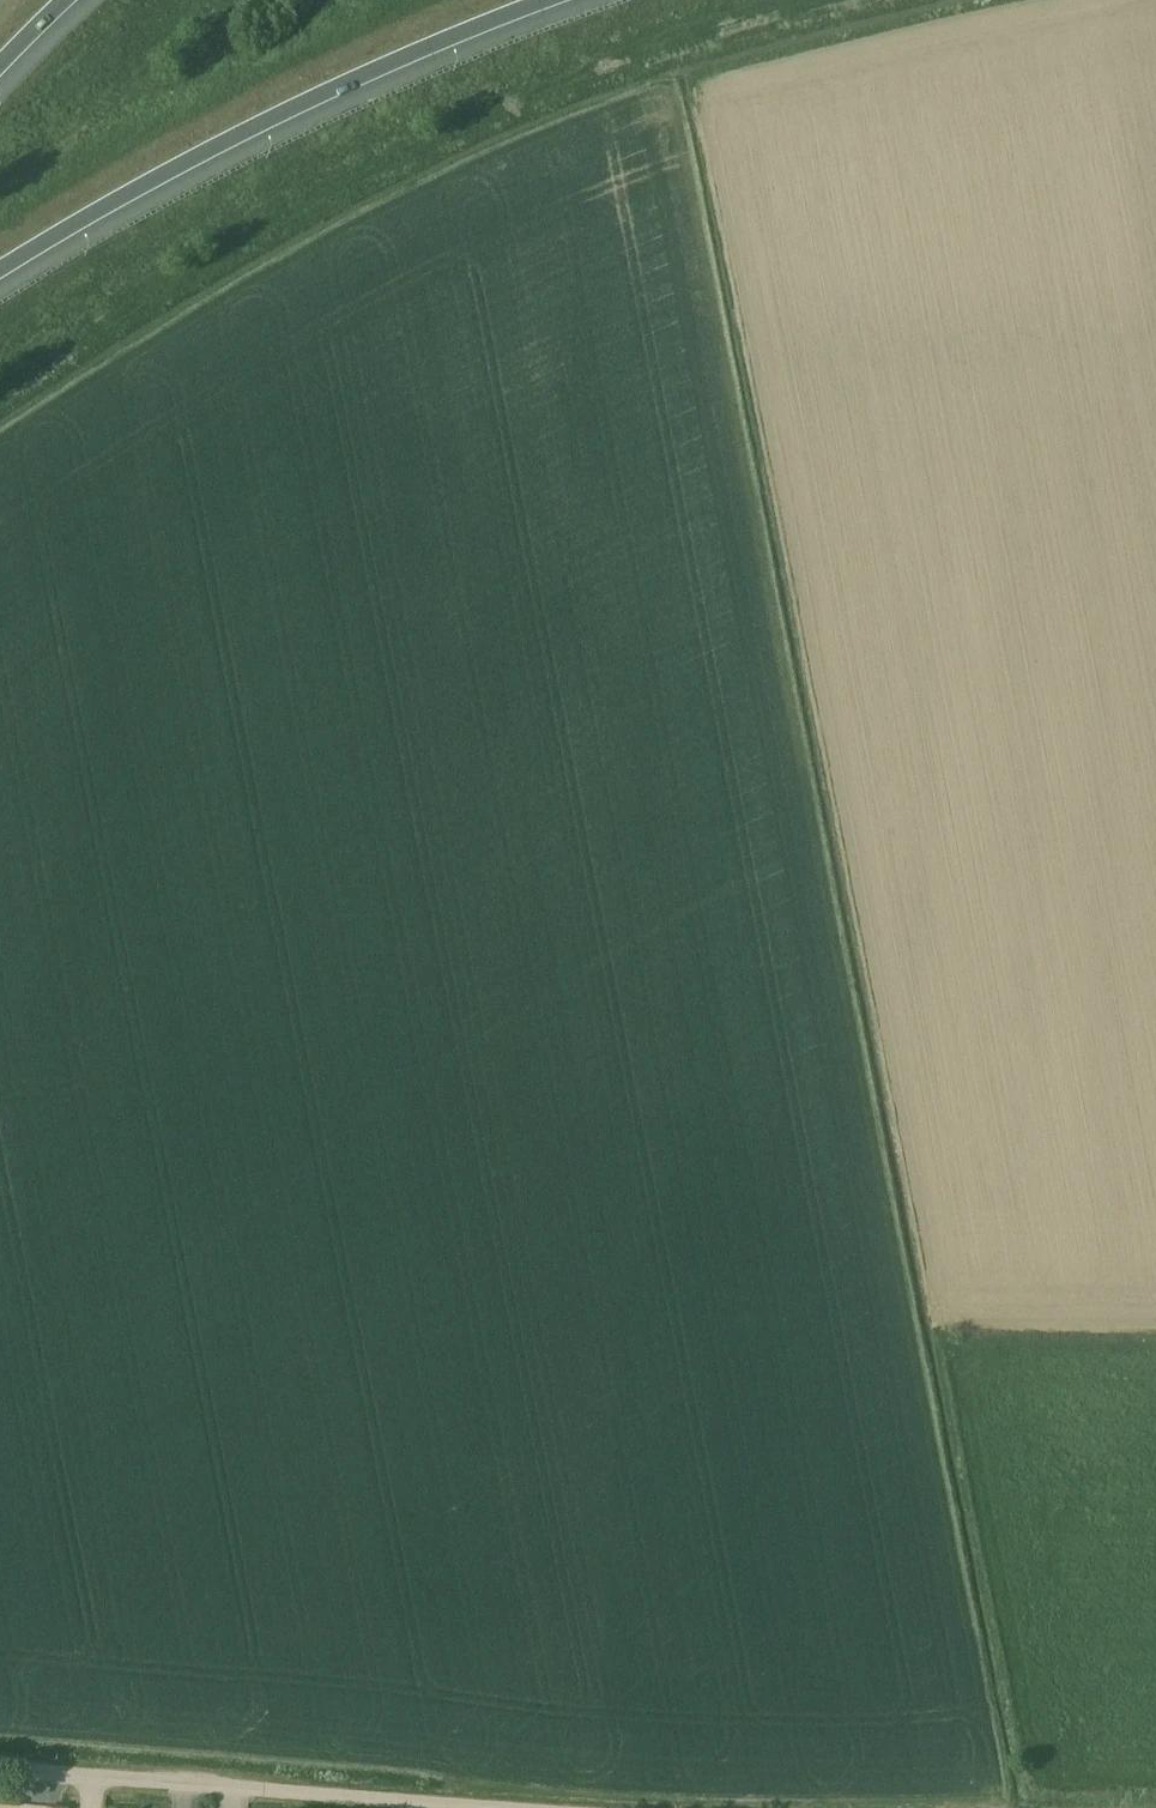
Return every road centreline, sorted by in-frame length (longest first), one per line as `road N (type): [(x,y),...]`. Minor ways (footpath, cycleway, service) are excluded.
road 1 (motorway): [(0,272),(235,133),(553,0)]
road 2 (unclassified): [(0,1774),(498,1807)]

